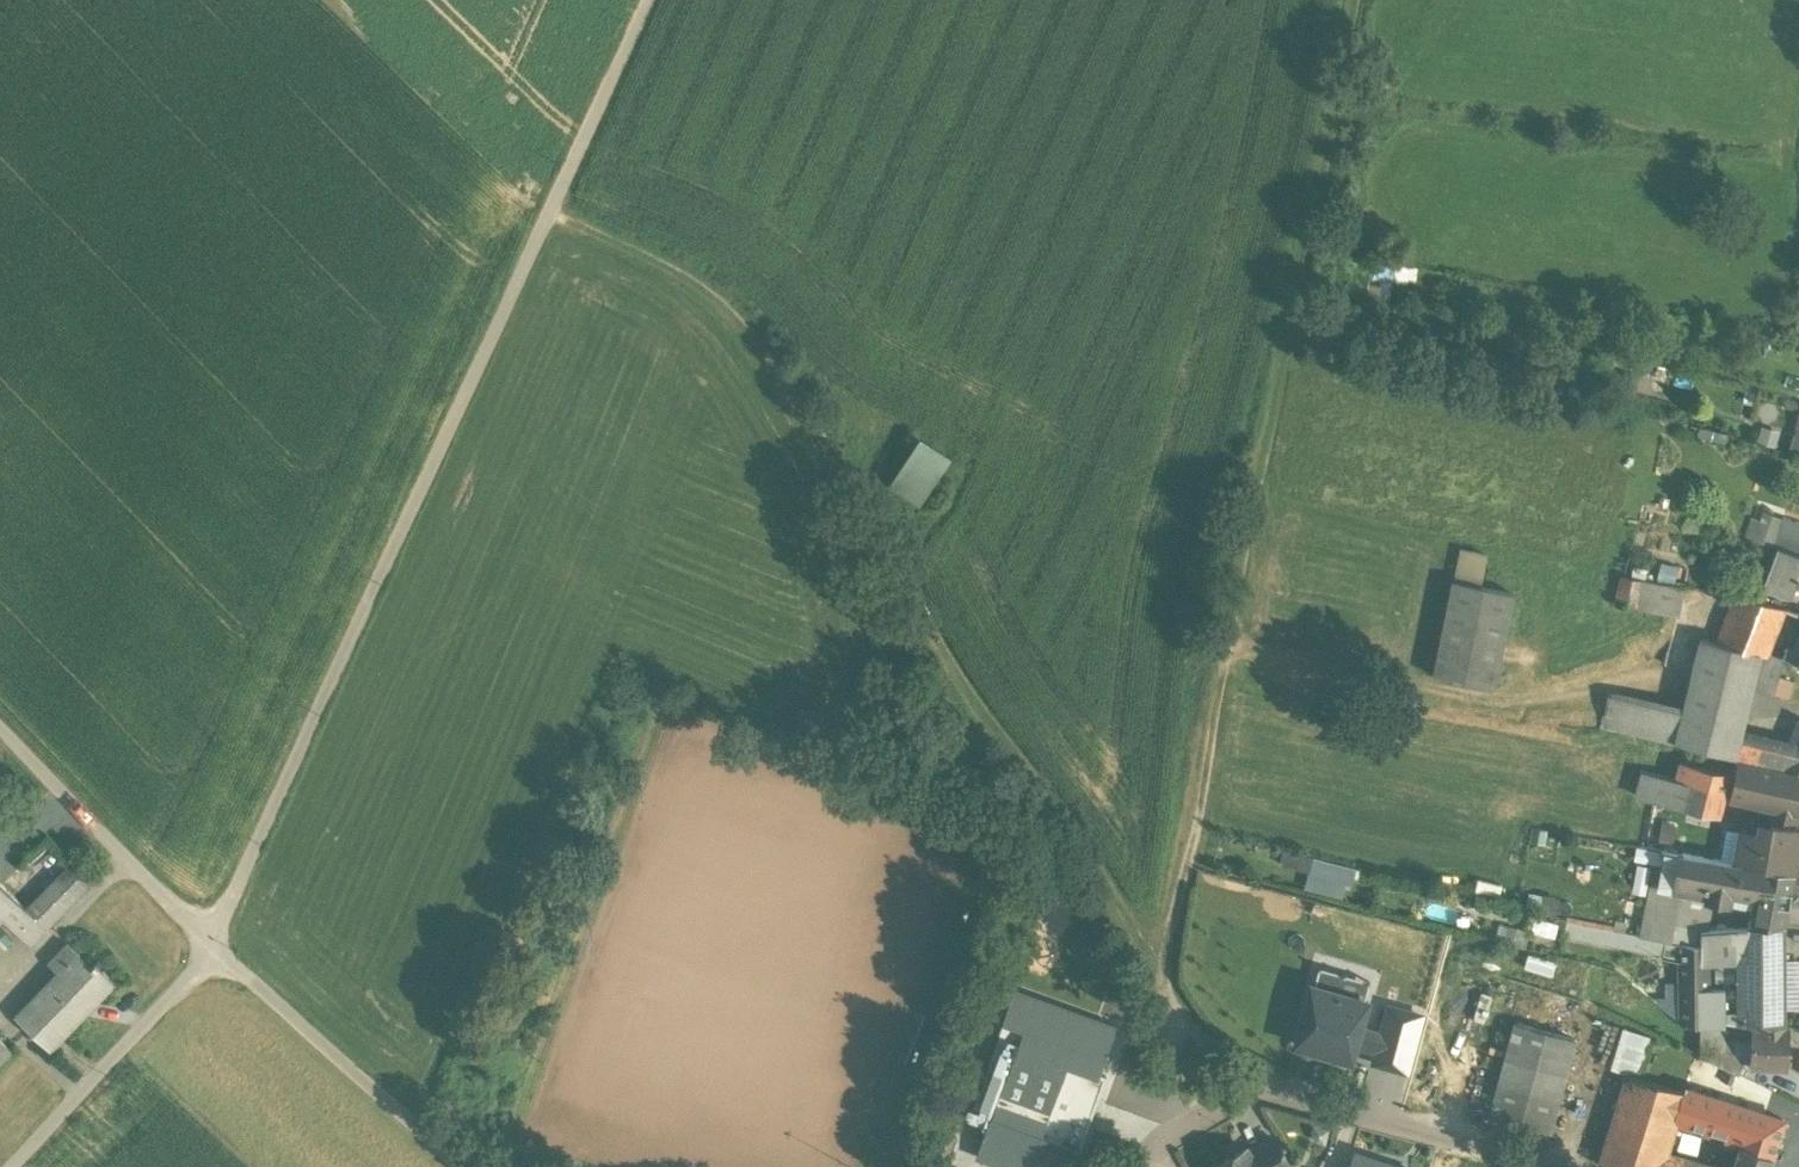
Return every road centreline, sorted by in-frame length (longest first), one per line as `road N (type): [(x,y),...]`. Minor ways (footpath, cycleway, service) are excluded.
road 1 (track): [(215,947),(644,0)]
road 2 (track): [(1167,982),(977,710),(746,333),(705,290),(546,214)]
road 3 (track): [(1223,647),(1353,0)]
road 4 (track): [(1271,1088),(1187,1019),(1167,982),(1223,647)]
road 5 (track): [(1223,647),(1527,703),(1608,687),(1678,706)]
road 6 (residential): [(1556,1166),(1271,1088),(1140,1166)]
road 7 (track): [(215,947),(10,1166)]

